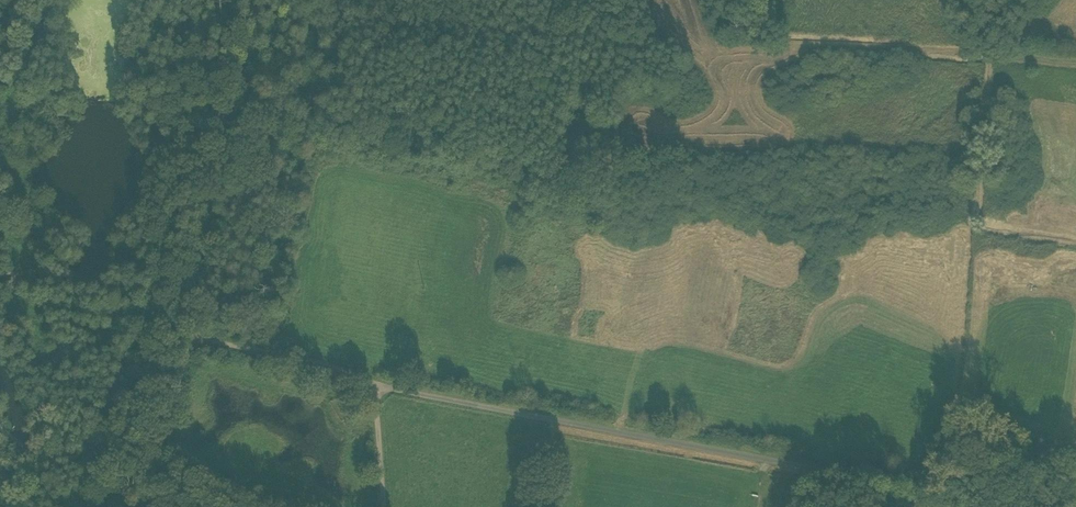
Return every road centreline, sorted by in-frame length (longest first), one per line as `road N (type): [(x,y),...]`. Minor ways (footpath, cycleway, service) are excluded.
road 1 (track): [(377,382),(816,470),(944,506)]
road 2 (track): [(145,506),(195,339),(377,382)]
road 3 (track): [(195,339),(197,254),(243,51),(231,0)]
road 4 (track): [(377,382),(385,506)]

